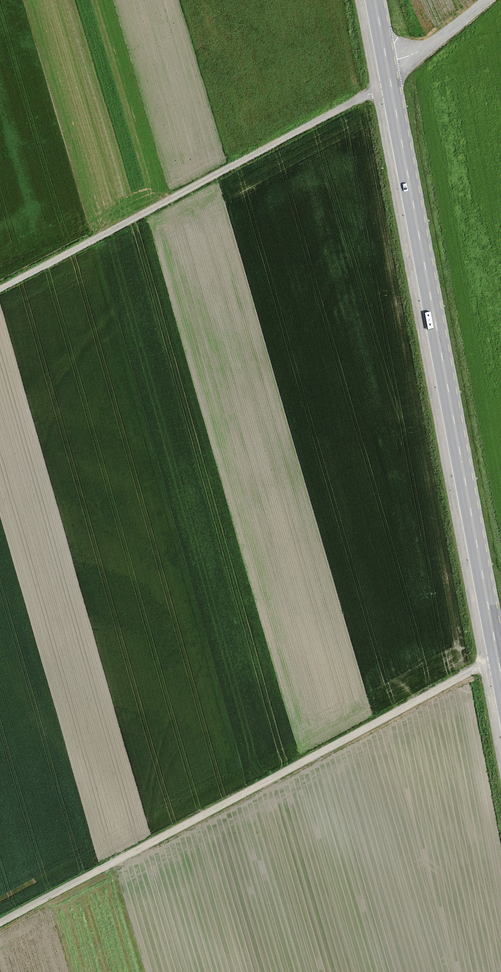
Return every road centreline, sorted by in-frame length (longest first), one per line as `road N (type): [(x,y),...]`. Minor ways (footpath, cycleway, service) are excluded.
road 1 (primary): [(386,62),(500,667)]
road 2 (track): [(0,924),(500,662)]
road 3 (track): [(0,289),(391,88)]
road 4 (unclassified): [(386,62),(430,47),(487,0)]

